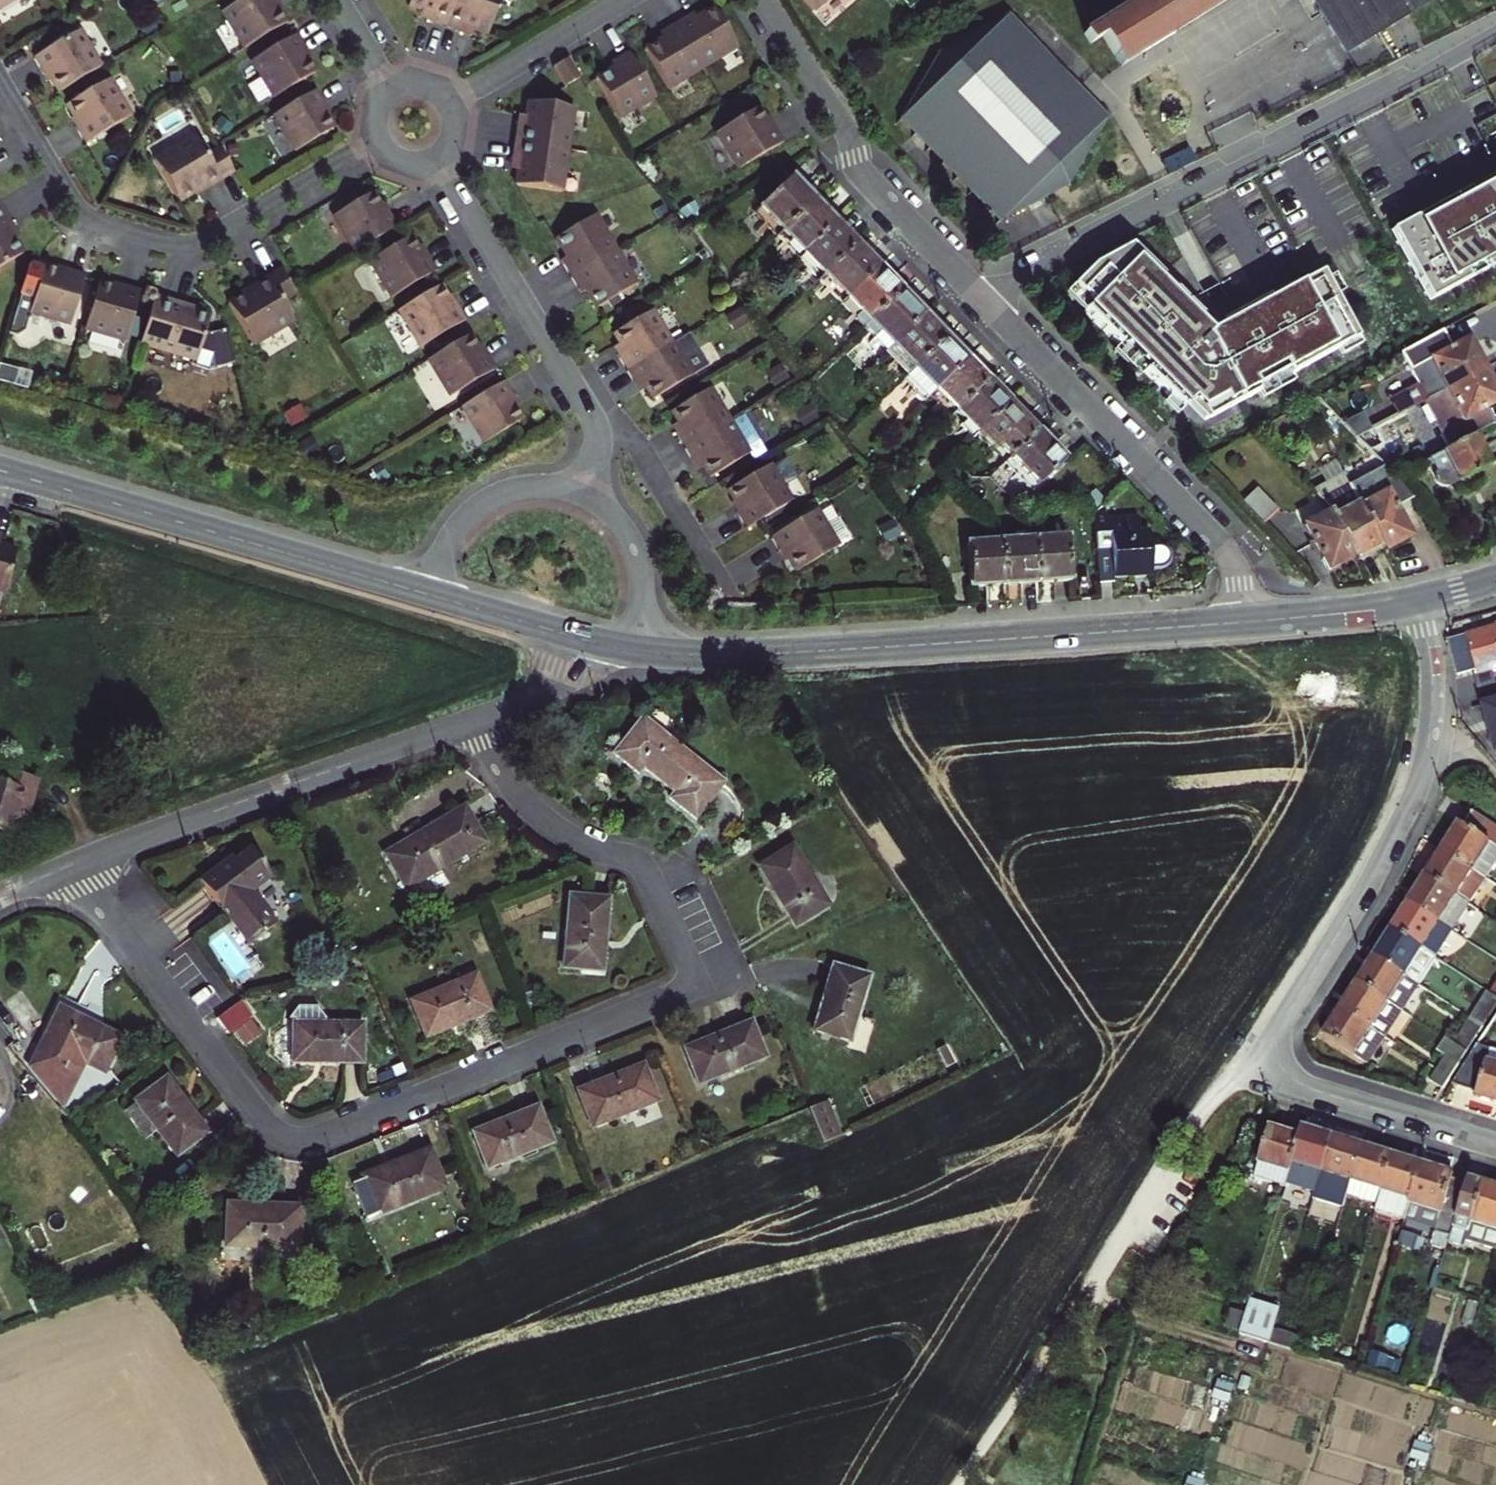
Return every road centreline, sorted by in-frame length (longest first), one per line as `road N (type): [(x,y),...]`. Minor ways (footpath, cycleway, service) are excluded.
road 1 (residential): [(75,863),(268,1128),(297,1139),(323,1137),(668,999),(690,980),(690,960),(644,868),(574,841),(535,813),(483,718)]
road 2 (residential): [(1424,600),(1434,714),(1421,778),(1276,1043),(1284,1069),(1307,1087),(1495,1145)]
road 3 (secondary): [(1249,622),(767,654),(643,651)]
road 4 (residential): [(1495,26),(975,290)]
road 5 (residential): [(382,145),(215,240),(171,244),(79,209),(0,78)]
road 6 (secondary): [(428,595),(0,471)]
road 7 (residential): [(1249,622),(1246,587),(1216,539),(975,290)]
road 8 (residential): [(75,863),(483,718)]
road 9 (residential): [(584,494),(598,443),(592,418),(435,158)]
road 10 (residential): [(975,290),(859,170),(843,124),(763,0)]
road 11 (residential): [(584,494),(532,487),(479,505),(453,530),(428,595)]
road 12 (residential): [(452,105),(624,0)]
road 13 (residential): [(643,651),(636,551),(616,516),(584,494)]
road 14 (secondary): [(588,642),(428,595)]
road 15 (secondary): [(1409,603),(1249,622)]
road 16 (residential): [(483,718),(551,687),(588,642)]

